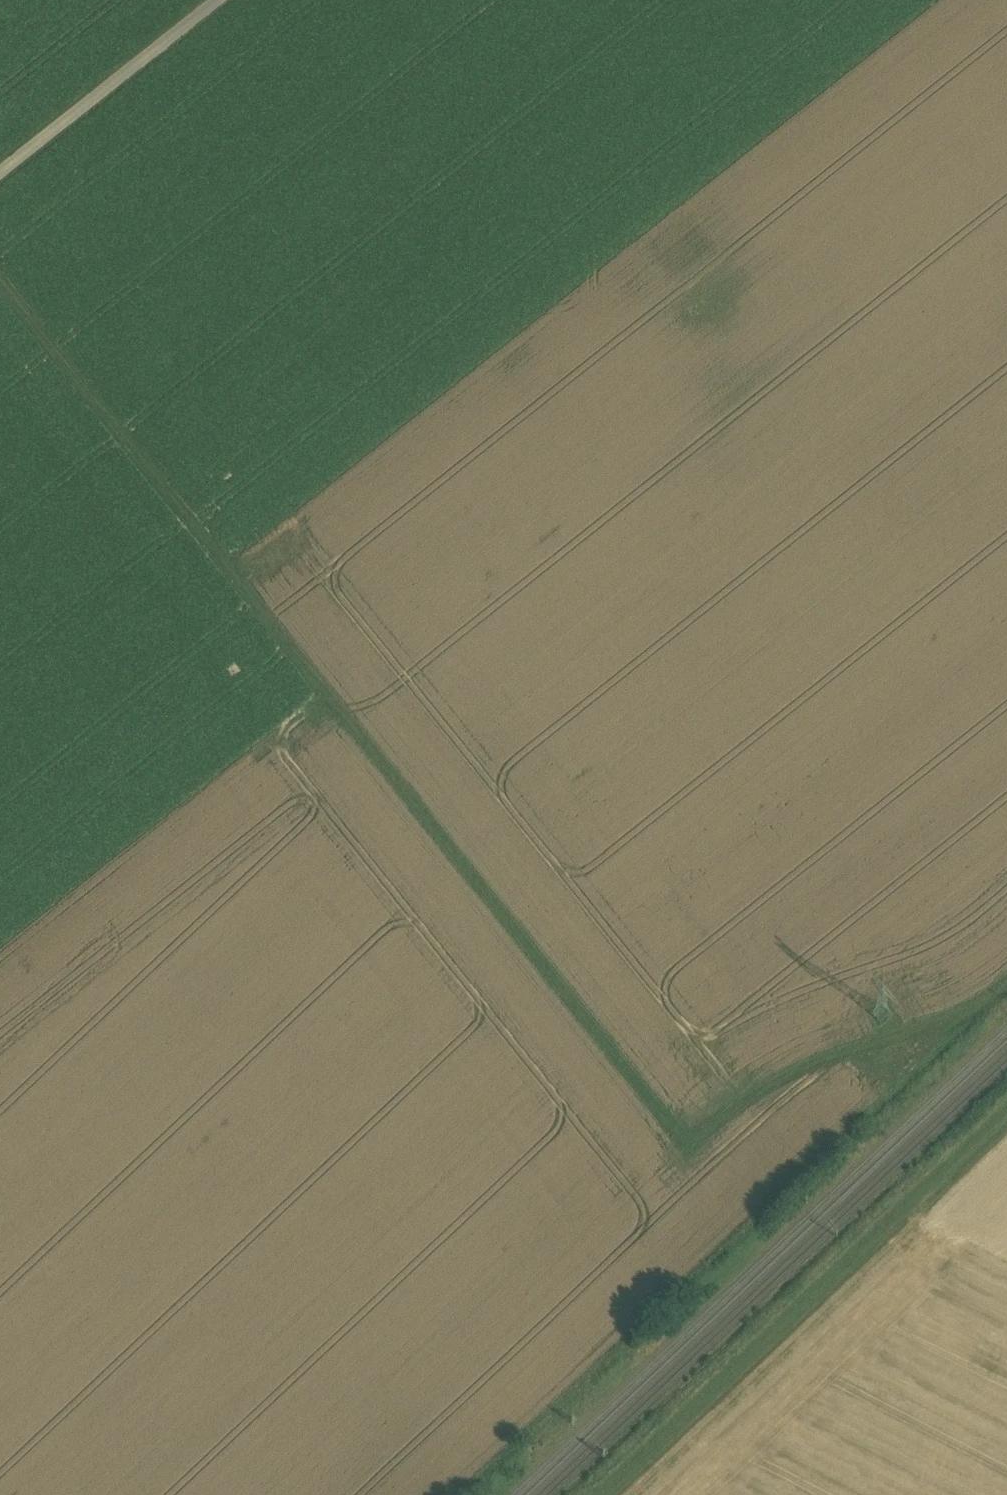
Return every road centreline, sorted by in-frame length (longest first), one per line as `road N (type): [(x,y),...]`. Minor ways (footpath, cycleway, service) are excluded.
road 1 (track): [(967,1022),(960,1017),(825,1059),(691,1144),(0,281)]
road 2 (track): [(598,1494),(1006,1109)]
road 3 (track): [(0,173),(217,0)]

